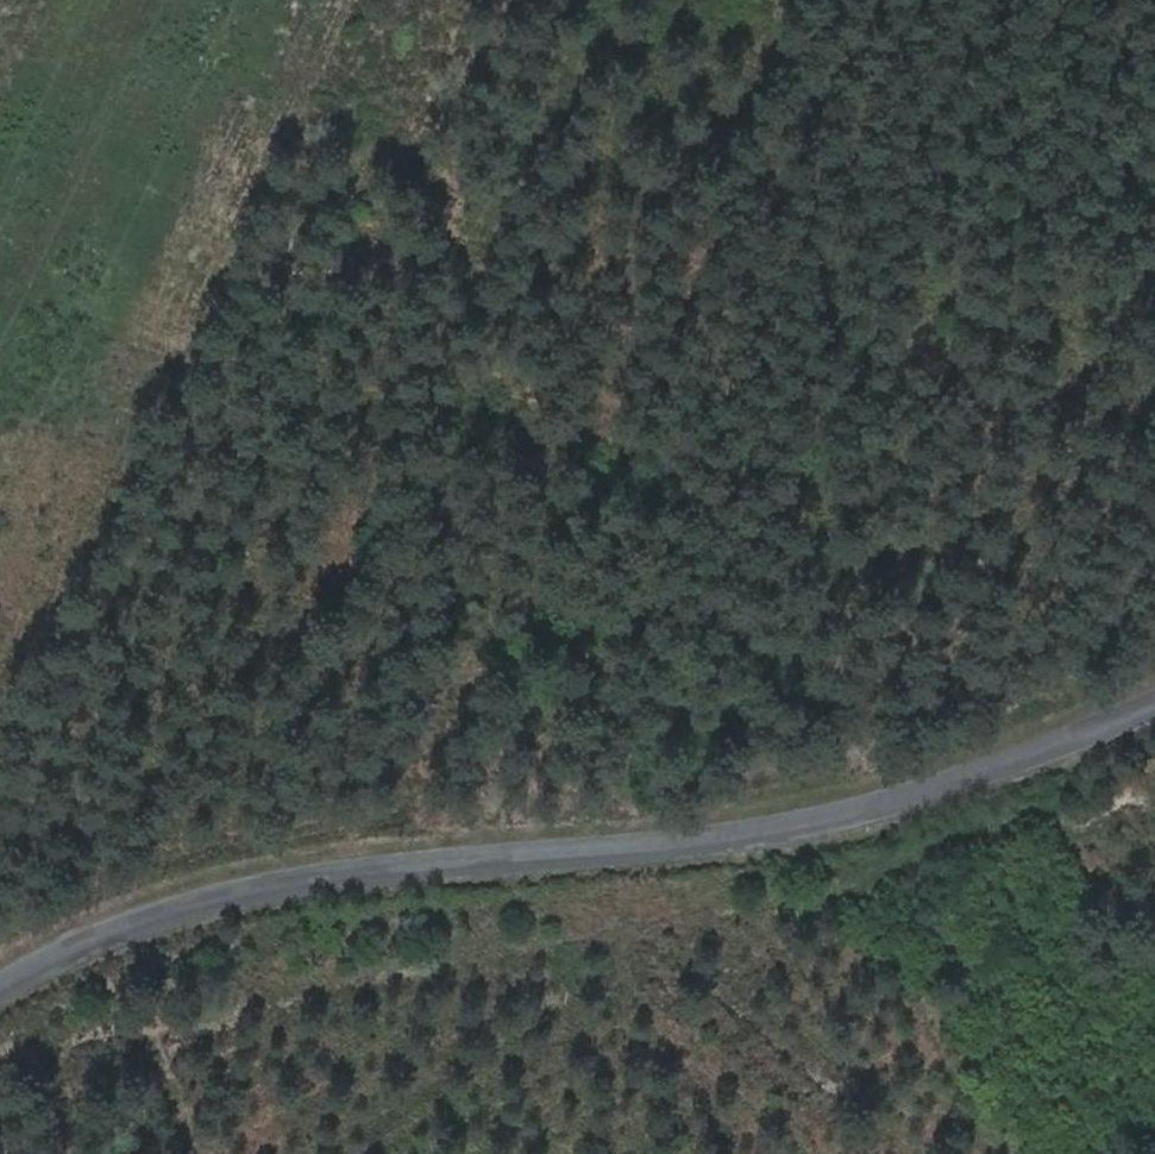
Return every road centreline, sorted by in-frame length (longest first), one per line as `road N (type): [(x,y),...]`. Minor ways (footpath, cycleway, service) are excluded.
road 1 (residential): [(1154,712),(963,784),(665,855),(233,905),(0,1006)]

